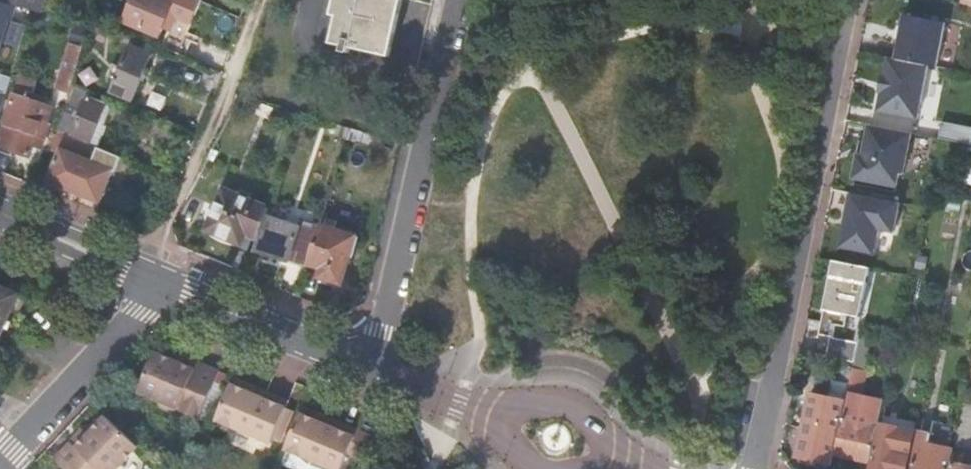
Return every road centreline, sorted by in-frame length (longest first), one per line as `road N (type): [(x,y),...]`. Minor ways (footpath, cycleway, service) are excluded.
road 1 (residential): [(857,0),(750,468)]
road 2 (residential): [(372,368),(450,0)]
road 3 (residential): [(0,468),(138,314),(151,280)]
road 4 (residential): [(151,280),(372,368)]
road 5 (residential): [(630,467),(573,407),(537,402),(485,412)]
road 6 (residential): [(0,214),(151,280)]
road 7 (residential): [(372,368),(485,412)]

